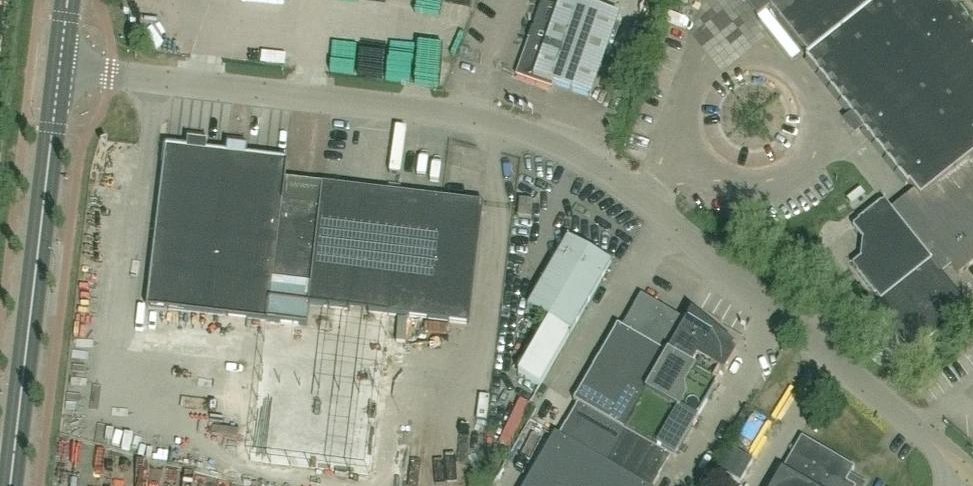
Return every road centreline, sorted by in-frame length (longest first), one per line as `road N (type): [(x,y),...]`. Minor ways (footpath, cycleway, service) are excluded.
road 1 (unclassified): [(968,476),(594,171),(517,132),(61,67)]
road 2 (secondary): [(11,485),(61,67)]

